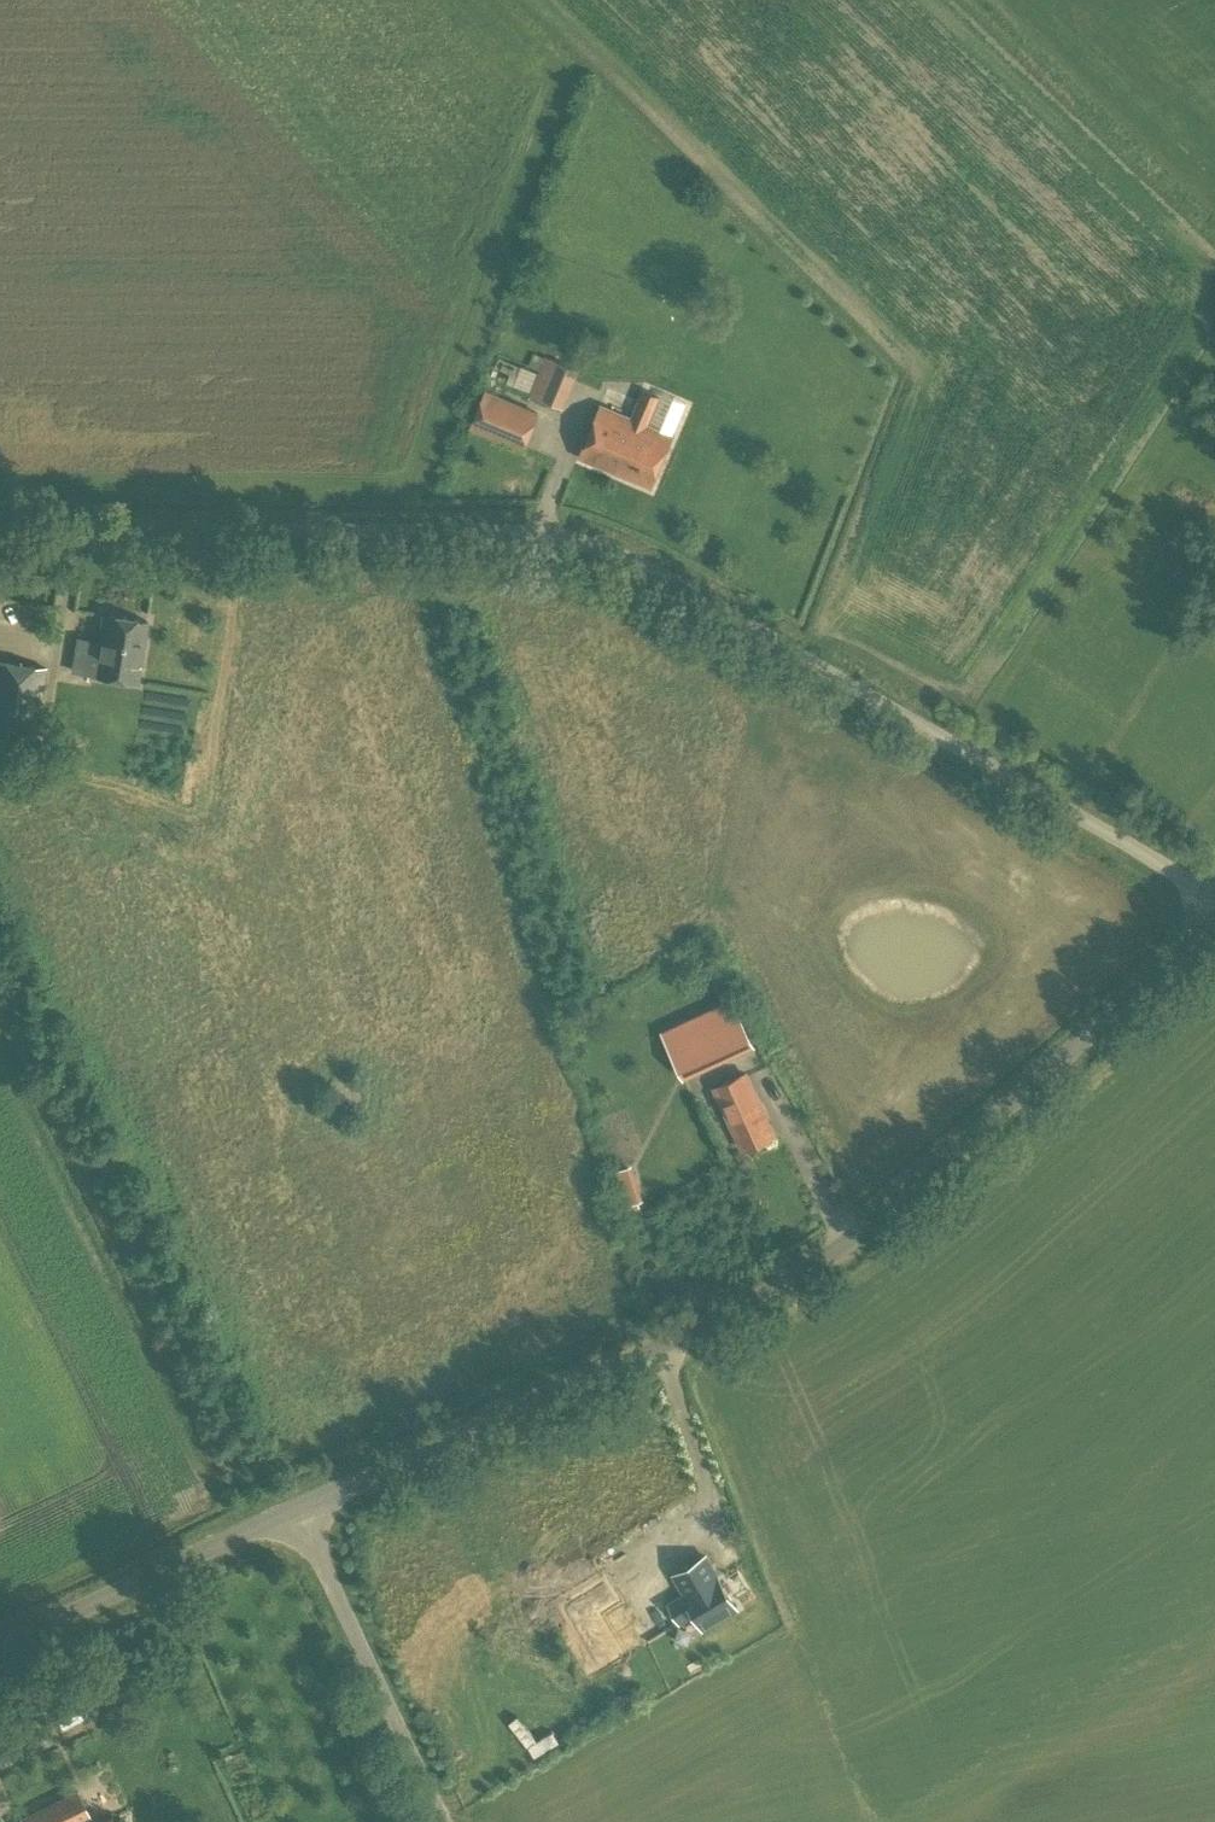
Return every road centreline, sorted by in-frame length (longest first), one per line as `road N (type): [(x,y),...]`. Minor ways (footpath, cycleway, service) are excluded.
road 1 (unclassified): [(1209,933),(1145,864),(1065,811),(580,545),(0,528)]
road 2 (unclassified): [(300,1510),(665,1338),(724,1321),(921,1179),(1209,933)]
road 3 (unclassified): [(300,1510),(442,1821)]
road 4 (unclassified): [(0,1647),(300,1510)]

